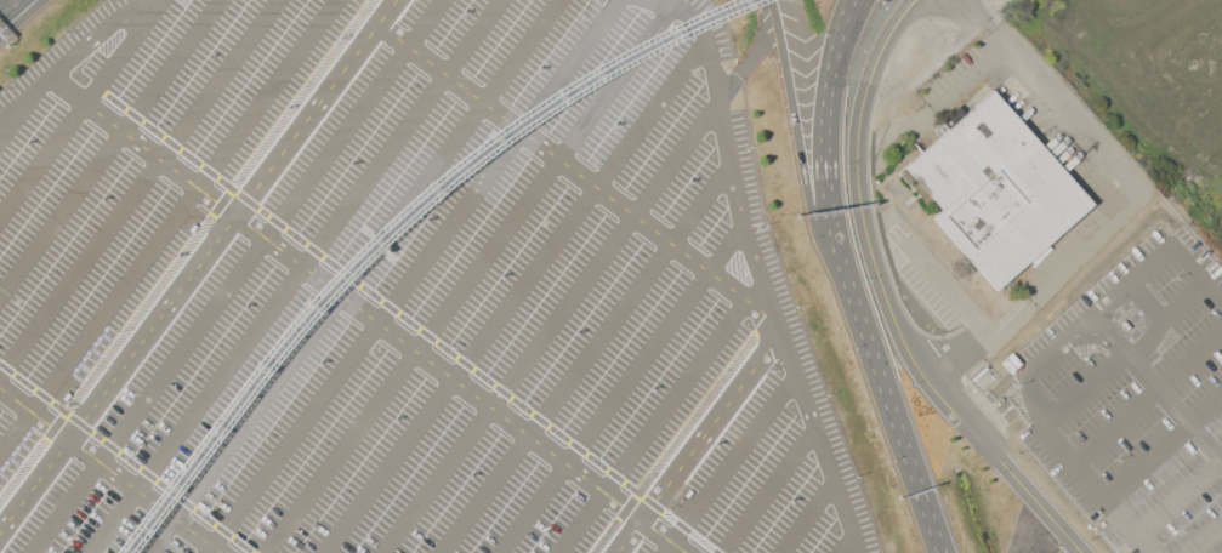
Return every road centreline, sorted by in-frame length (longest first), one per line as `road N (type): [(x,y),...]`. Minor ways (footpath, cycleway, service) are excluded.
road 1 (residential): [(915,0),(885,42),(860,118),(859,199),(874,260),(920,371),(1082,552)]
road 2 (trunk): [(859,315),(826,178),(836,44)]
road 3 (trunk): [(941,552),(859,315)]
road 4 (trunk): [(859,315),(813,215),(798,141)]
road 5 (trunk): [(798,141),(771,0)]

